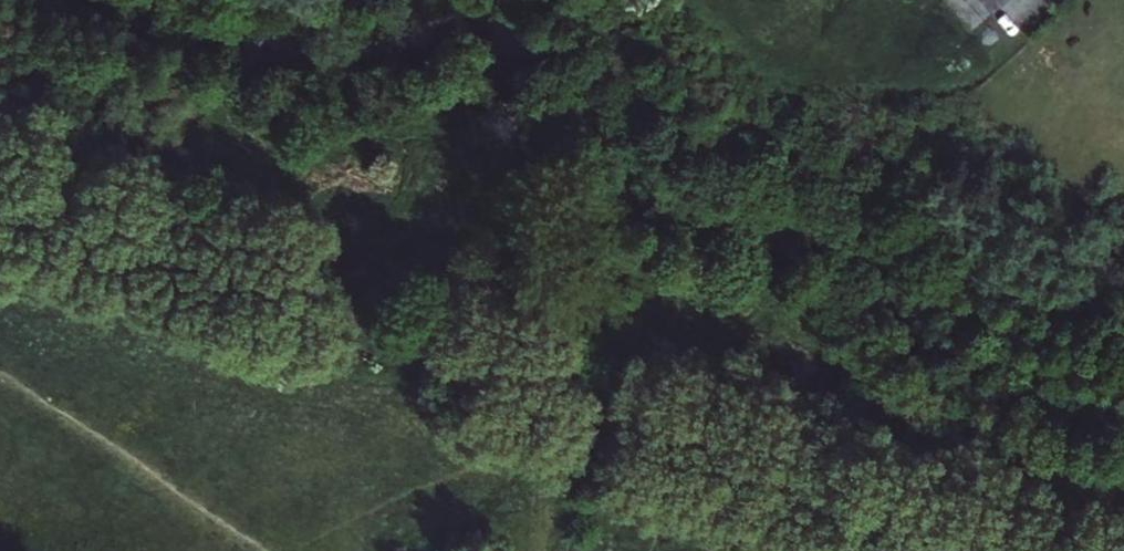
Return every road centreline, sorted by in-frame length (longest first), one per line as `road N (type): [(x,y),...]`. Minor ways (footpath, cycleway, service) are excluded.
road 1 (track): [(0,186),(981,550)]

